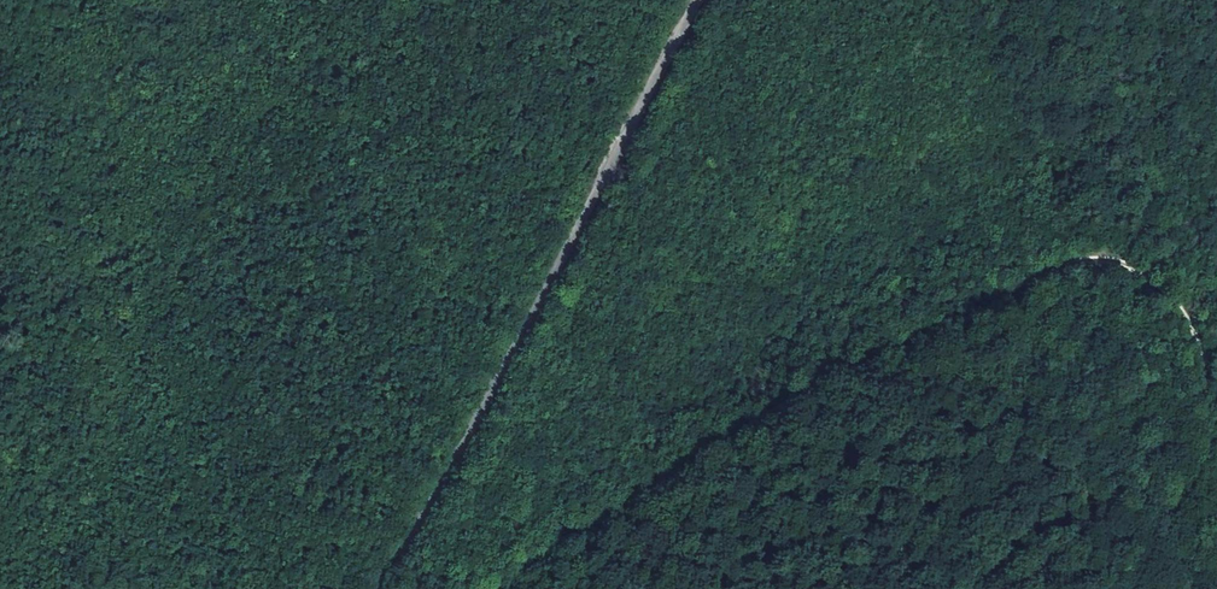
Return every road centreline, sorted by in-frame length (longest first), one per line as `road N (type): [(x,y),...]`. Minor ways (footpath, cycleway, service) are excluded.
road 1 (track): [(499,588),(790,401),(1056,270),(1113,260),(1146,277),(1191,325),(1216,377)]
road 2 (track): [(380,588),(698,0)]

